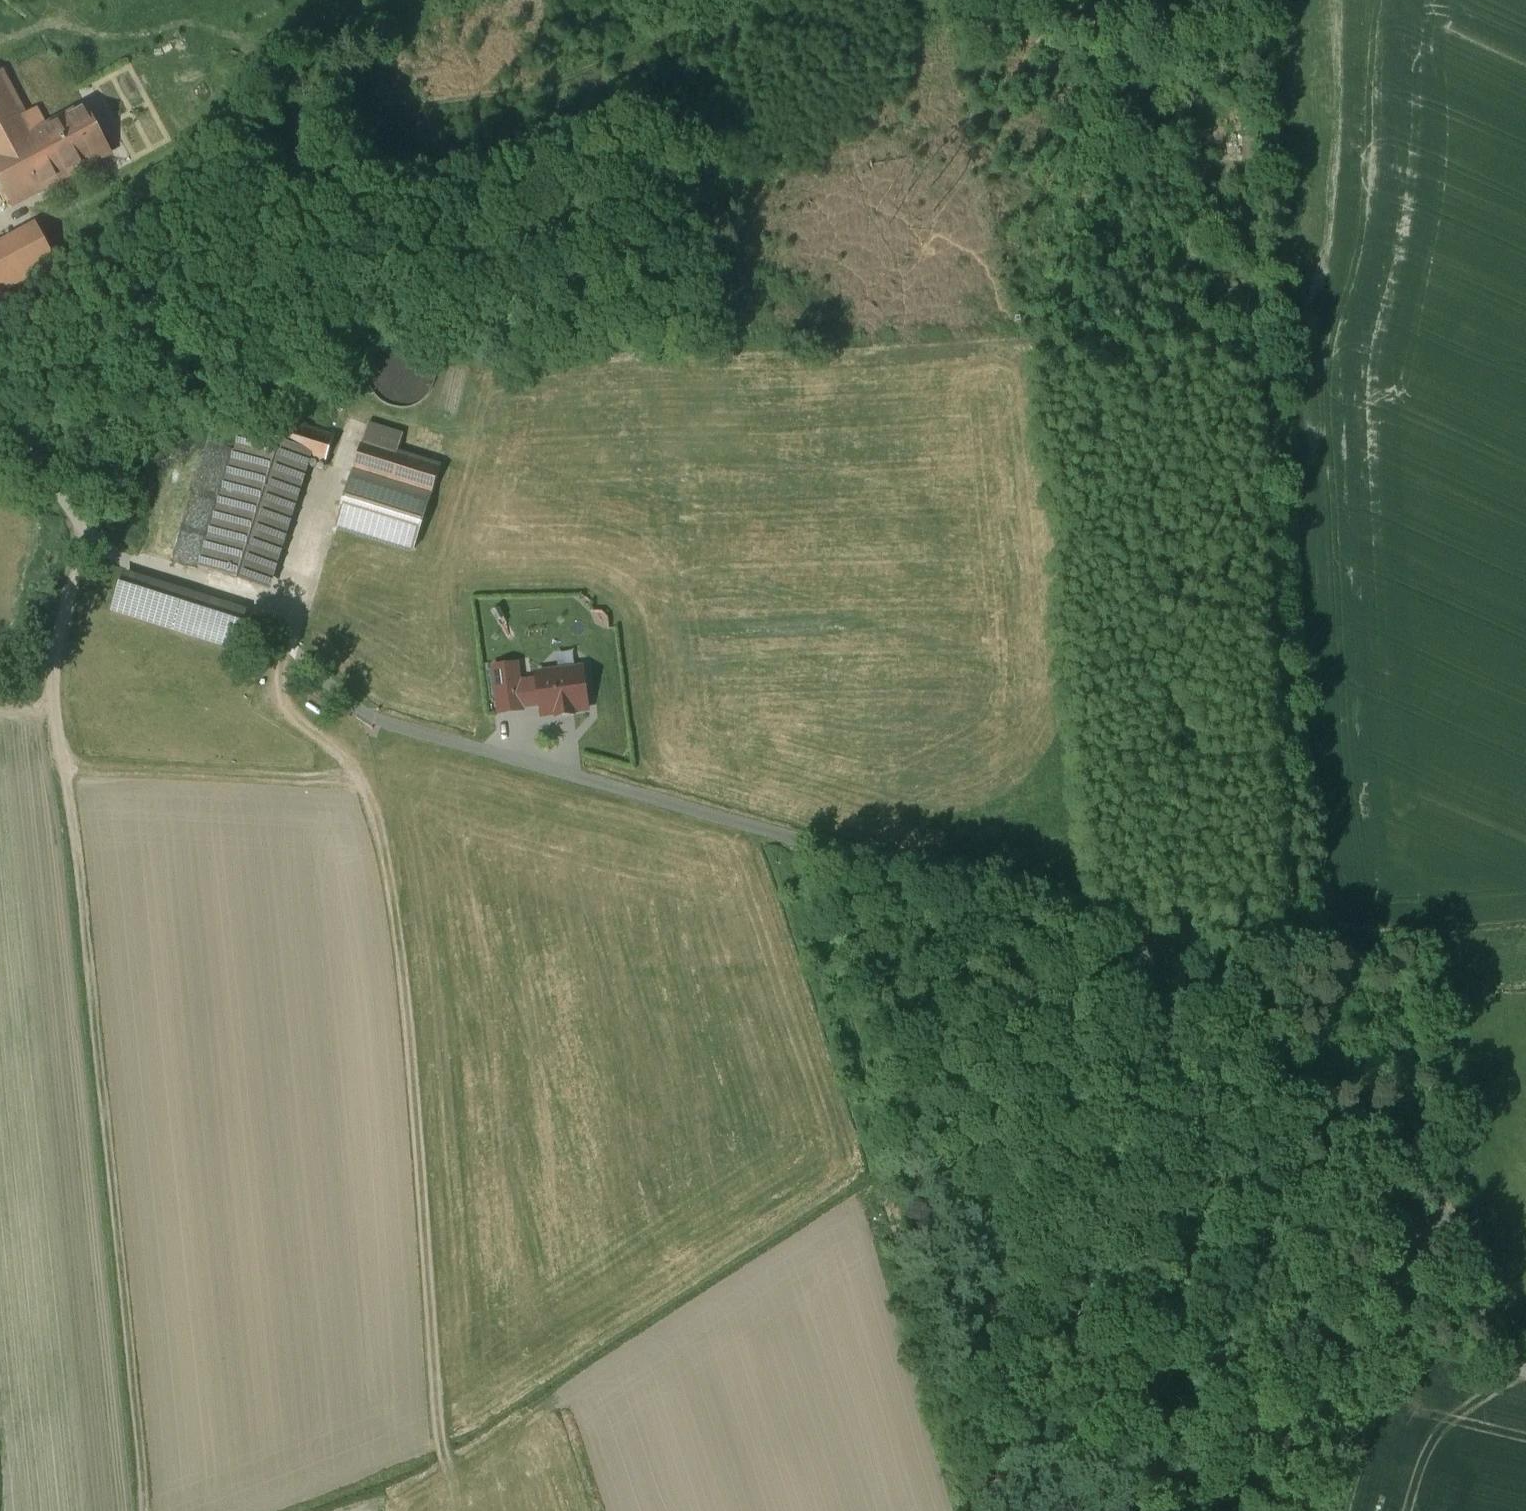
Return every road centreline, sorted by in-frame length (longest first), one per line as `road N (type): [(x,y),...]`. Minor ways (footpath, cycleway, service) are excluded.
road 1 (track): [(87,542),(52,652),(202,684),(307,723),(369,789),(400,942),(442,1440)]

